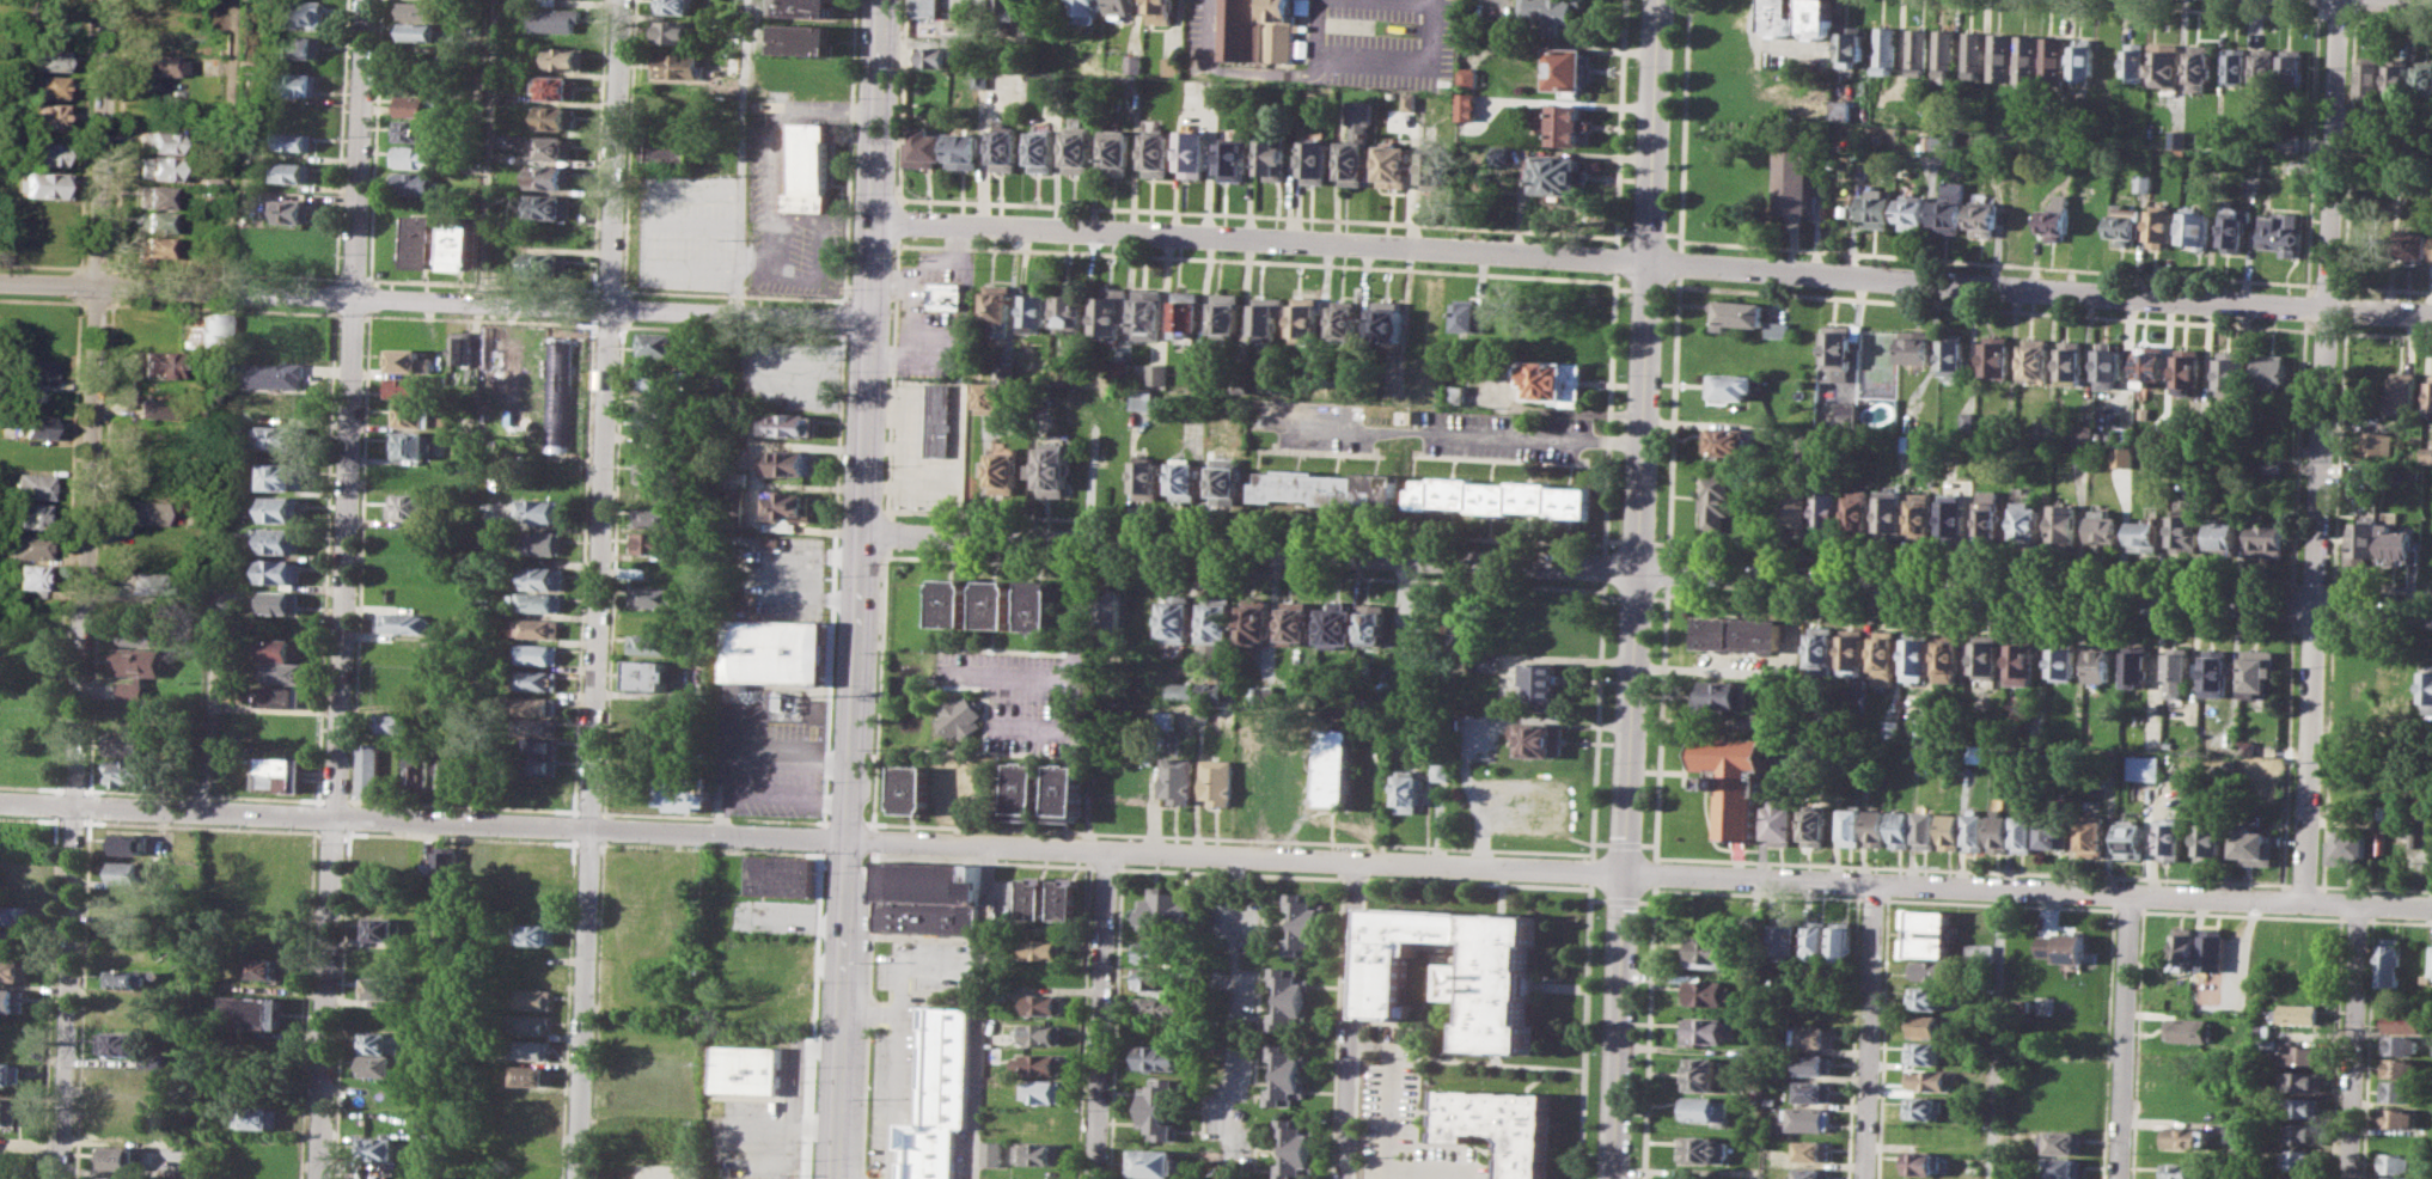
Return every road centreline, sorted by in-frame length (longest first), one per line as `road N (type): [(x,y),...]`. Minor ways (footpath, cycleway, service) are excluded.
road 1 (residential): [(60,1178),(109,0)]
road 2 (residential): [(621,0),(575,1178)]
road 3 (residential): [(366,0),(321,1178)]
road 4 (residential): [(2336,0),(2302,902)]
road 5 (secondary): [(870,316),(836,1178)]
road 6 (residential): [(848,838),(0,804)]
road 7 (residential): [(1625,874),(2431,908)]
road 8 (residential): [(1634,569),(2431,614)]
road 9 (residential): [(1648,261),(2431,314)]
road 10 (residential): [(848,838),(1625,874)]
road 11 (residential): [(875,221),(1648,261)]
road 12 (residential): [(862,531),(1634,569)]
road 13 (secondary): [(1634,569),(1613,1178)]
road 14 (secondary): [(1660,0),(1634,569)]
road 15 (residential): [(0,282),(482,303)]
road 16 (residential): [(482,303),(870,316)]
road 17 (residential): [(1110,850),(1097,1178)]
road 18 (residential): [(1343,1178),(1357,861)]
road 19 (residential): [(1863,1178),(1876,885)]
road 20 (residential): [(2129,894),(2118,1178)]
road 21 (residential): [(2349,1178),(2358,905)]
road 22 (secondary): [(883,0),(875,221)]

